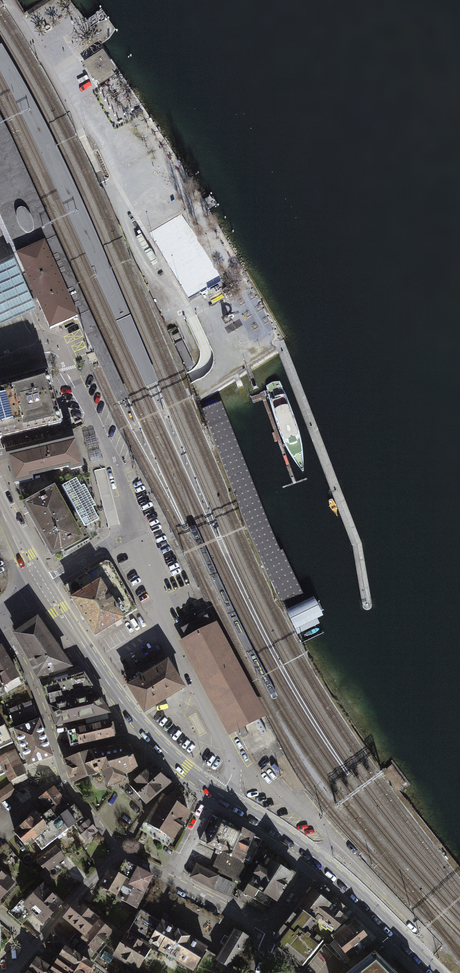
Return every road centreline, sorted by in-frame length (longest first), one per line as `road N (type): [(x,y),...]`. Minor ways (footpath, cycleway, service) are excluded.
road 1 (residential): [(219,796),(231,760),(164,627),(135,537)]
road 2 (primary): [(41,586),(145,731),(219,796)]
road 3 (residential): [(0,622),(69,787),(120,848)]
road 4 (primary): [(319,860),(436,972)]
road 5 (residential): [(98,429),(62,358),(40,355),(0,370)]
road 6 (residential): [(34,947),(120,848)]

